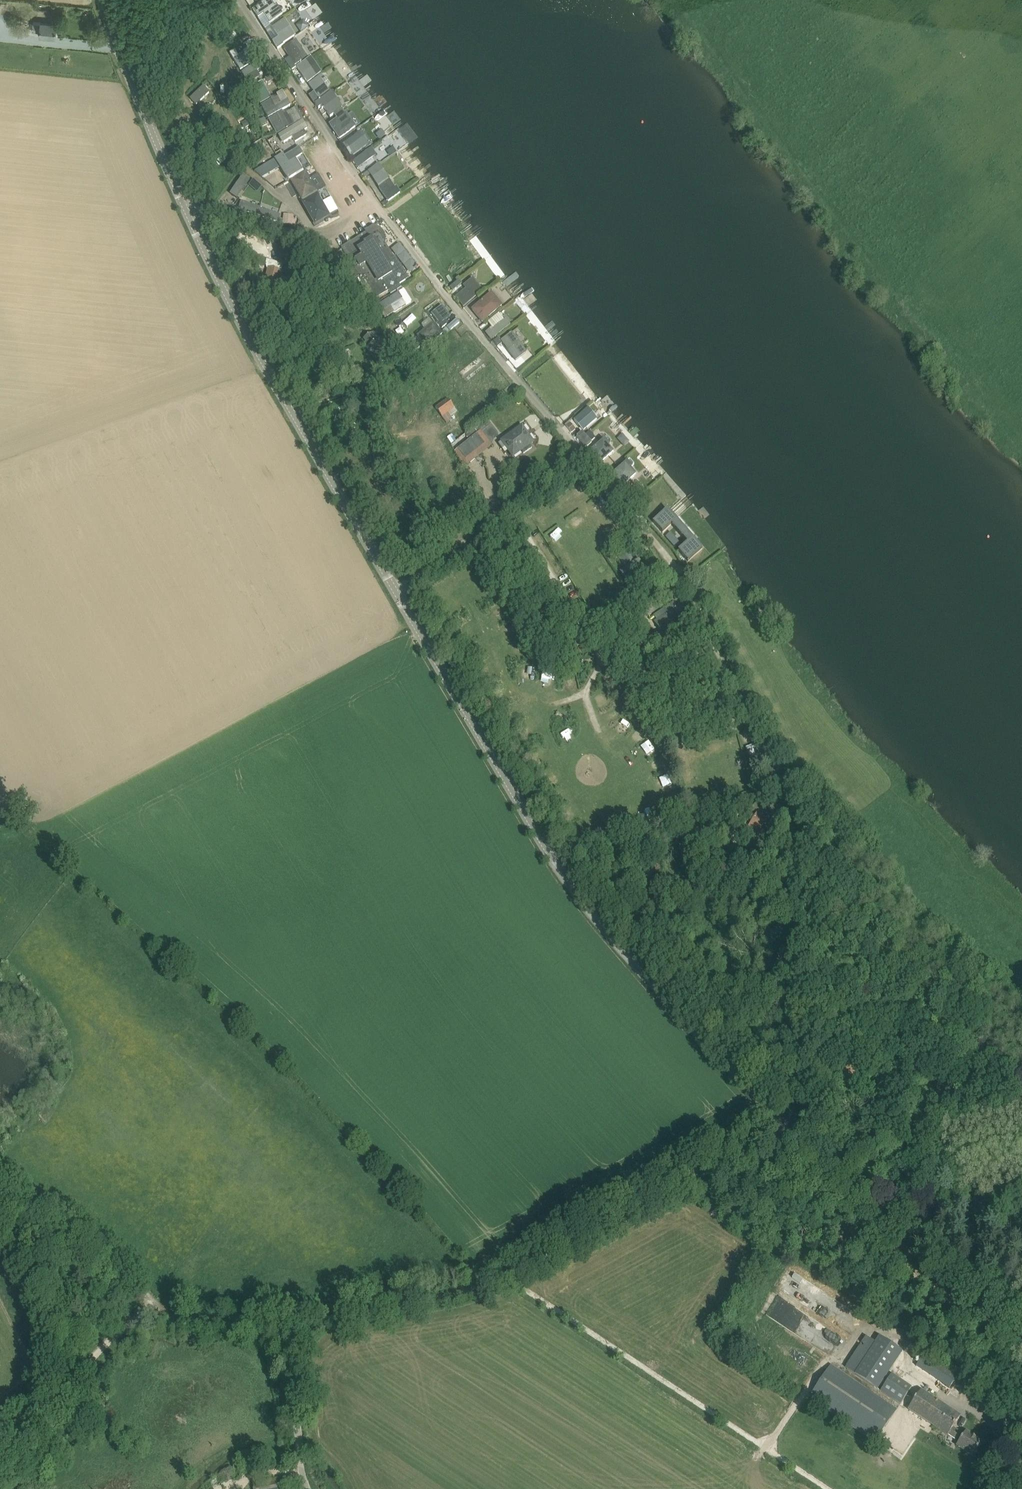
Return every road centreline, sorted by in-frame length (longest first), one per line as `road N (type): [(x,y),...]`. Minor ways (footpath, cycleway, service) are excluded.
road 1 (tertiary): [(783,1122),(565,876),(396,590)]
road 2 (tertiary): [(396,590),(232,304),(184,203)]
road 3 (residential): [(583,456),(379,209)]
road 4 (track): [(268,1325),(161,1308),(0,1173)]
road 5 (unclassified): [(510,1274),(783,1122)]
road 6 (unclassified): [(765,1447),(510,1274)]
road 7 (residential): [(736,682),(672,559),(583,456)]
road 8 (residential): [(240,0),(379,209)]
road 9 (track): [(551,704),(584,695),(602,662),(510,509)]
road 10 (unclassified): [(293,1364),(314,1329),(332,1318),(447,1299),(510,1274)]
road 11 (residential): [(396,590),(583,456)]
road 12 (tertiary): [(1021,1340),(933,1287),(853,1201)]
road 13 (tertiary): [(184,203),(103,0)]
road 14 (track): [(0,1437),(38,1415),(129,1324),(161,1308)]
road 15 (residential): [(184,203),(309,236),(330,235),(379,209)]
road 16 (residential): [(853,1201),(1021,1143)]
road 17 (unclassified): [(293,1364),(307,1488)]

